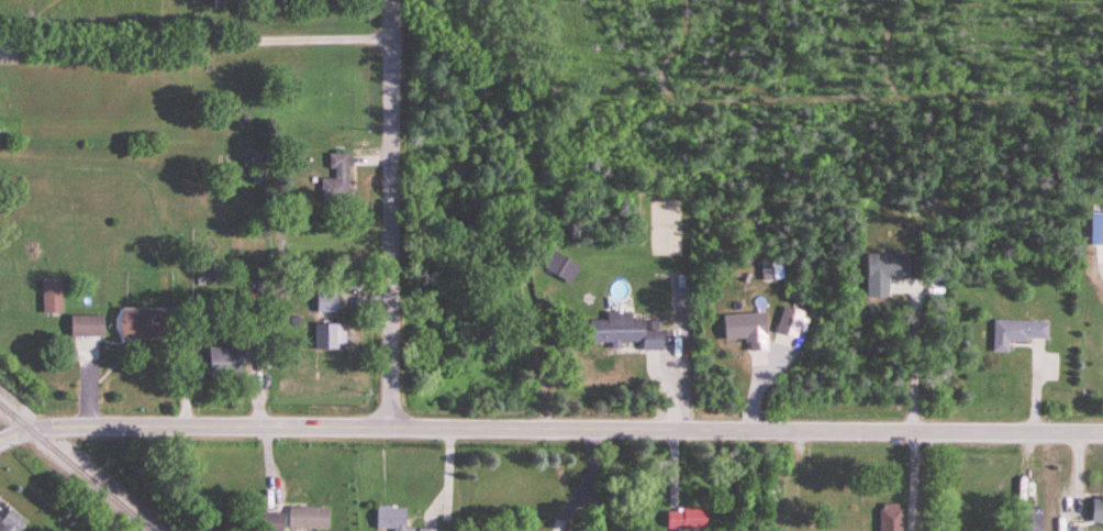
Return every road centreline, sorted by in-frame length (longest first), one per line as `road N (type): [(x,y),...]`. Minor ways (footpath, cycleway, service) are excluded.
road 1 (tertiary): [(0,441),(31,428),(1102,432)]
road 2 (residential): [(392,428),(394,0)]

